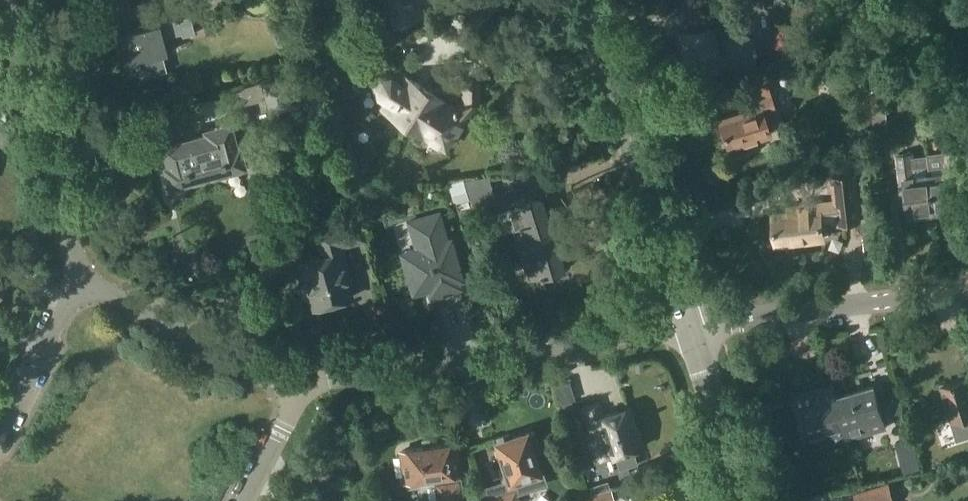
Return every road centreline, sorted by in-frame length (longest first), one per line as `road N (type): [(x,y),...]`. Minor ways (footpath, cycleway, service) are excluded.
road 1 (residential): [(292,390),(686,320)]
road 2 (tertiary): [(686,320),(584,0)]
road 3 (residential): [(70,281),(60,180),(1,0)]
road 4 (residential): [(686,320),(967,288)]
road 5 (residential): [(292,390),(70,281)]
road 6 (tertiary): [(743,500),(686,320)]
road 7 (residential): [(70,281),(0,418)]
road 8 (residential): [(240,500),(292,390)]

